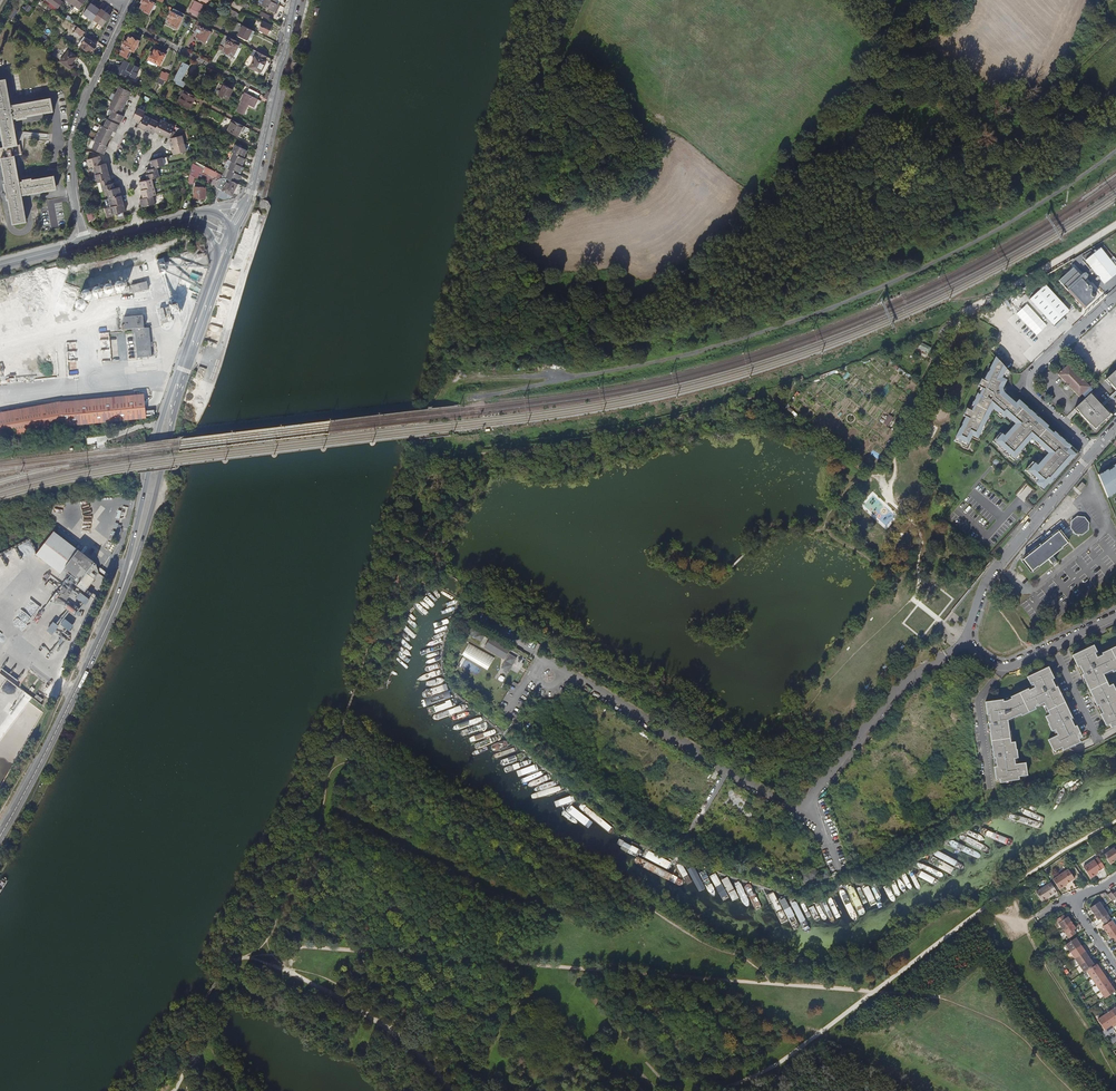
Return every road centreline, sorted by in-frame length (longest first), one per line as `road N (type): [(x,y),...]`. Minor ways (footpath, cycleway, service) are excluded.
road 1 (track): [(873,477),(763,396),(443,463)]
road 2 (residential): [(809,801),(790,809),(553,666)]
road 3 (secondary): [(0,837),(121,592)]
road 4 (secondary): [(121,592),(152,509),(187,357)]
road 5 (secondary): [(187,357),(157,439),(121,592)]
road 6 (residential): [(87,243),(73,188),(74,149),(89,91),(127,12)]
road 7 (residential): [(1096,452),(1013,552),(965,644)]
road 8 (residential): [(965,644),(904,683),(809,801)]
road 9 (residential): [(1115,294),(1029,377),(1031,393),(1096,452)]
road 10 (track): [(965,315),(881,481),(873,477)]
road 11 (track): [(965,315),(1115,225)]
road 12 (residential): [(965,644),(987,662),(1015,663),(1115,617)]
road 13 (residential): [(128,23),(273,97)]

